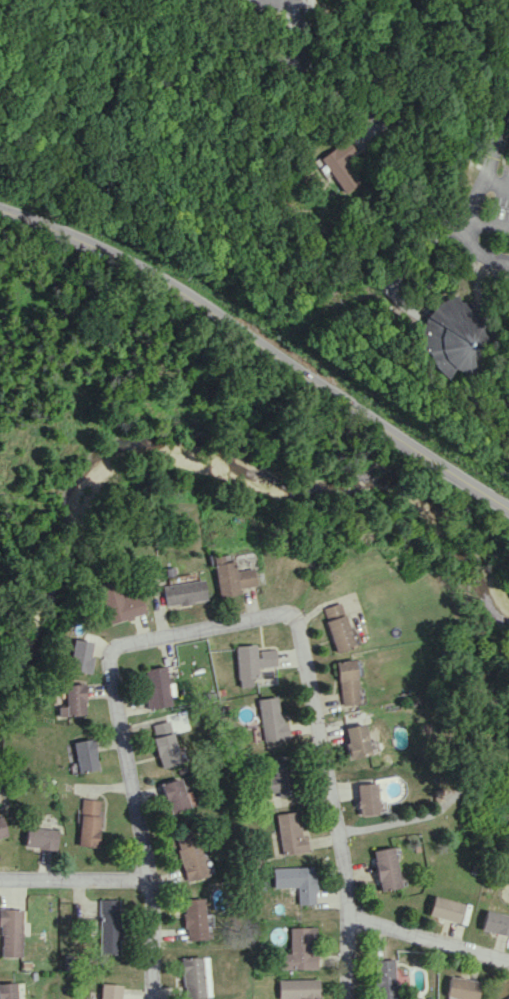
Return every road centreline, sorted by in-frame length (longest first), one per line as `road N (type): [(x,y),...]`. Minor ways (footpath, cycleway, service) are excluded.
road 1 (residential): [(348,917),(296,626),(285,613),(111,651),(151,880)]
road 2 (secondary): [(0,212),(164,285),(508,513)]
road 3 (residential): [(348,917),(508,964)]
road 4 (residential): [(0,881),(151,880)]
road 5 (residential): [(508,102),(465,219)]

